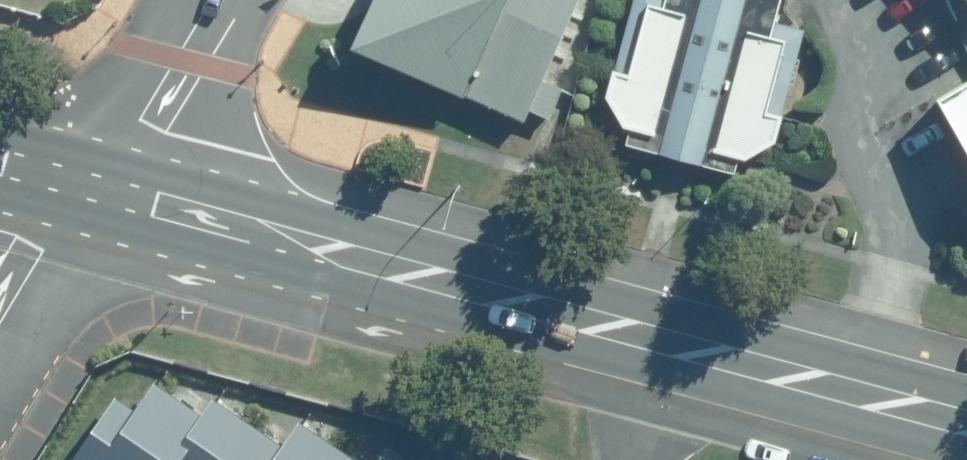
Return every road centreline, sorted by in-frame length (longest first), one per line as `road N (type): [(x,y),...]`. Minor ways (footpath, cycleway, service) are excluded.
road 1 (secondary): [(966,419),(160,194),(92,188)]
road 2 (unclassified): [(214,0),(92,188)]
road 3 (residential): [(0,327),(44,250),(92,188)]

